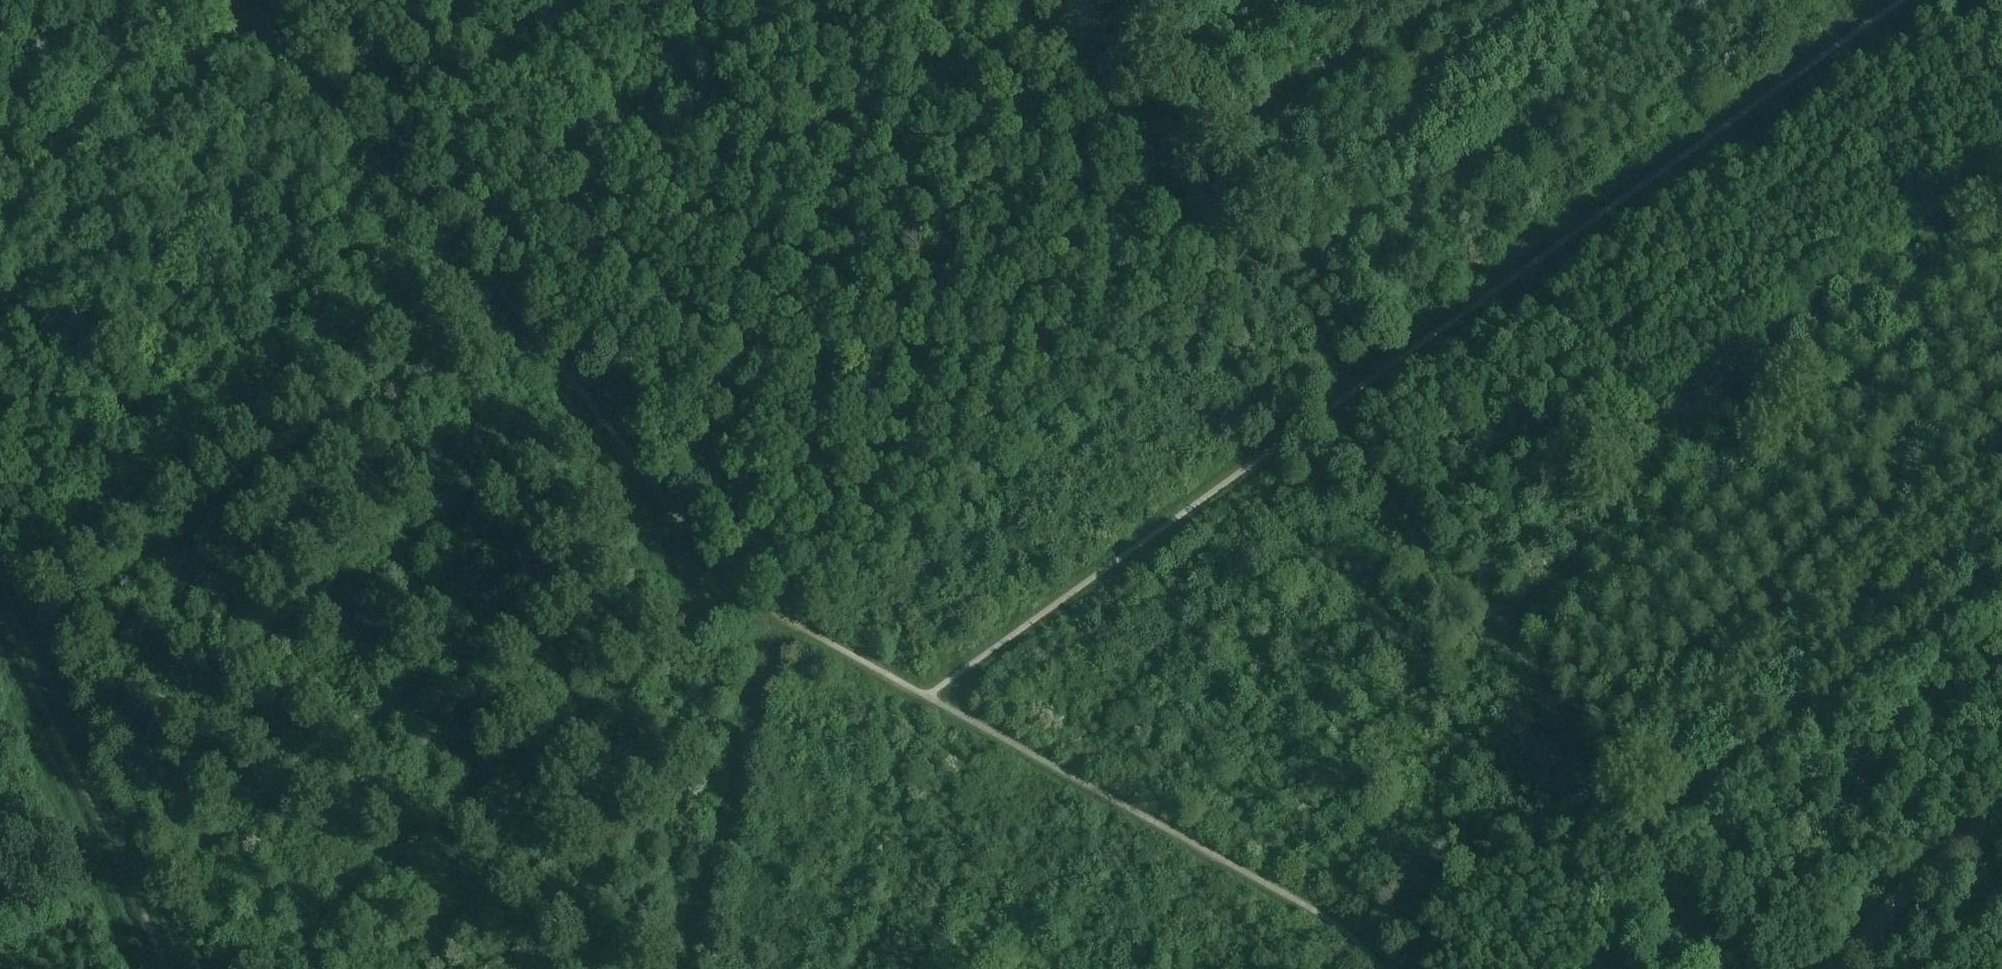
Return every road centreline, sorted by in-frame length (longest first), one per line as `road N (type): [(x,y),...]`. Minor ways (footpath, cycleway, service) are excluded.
road 1 (track): [(762,605),(766,667),(749,754),(688,968)]
road 2 (track): [(132,968),(0,686)]
road 3 (track): [(2001,812),(1923,871),(1838,968)]

